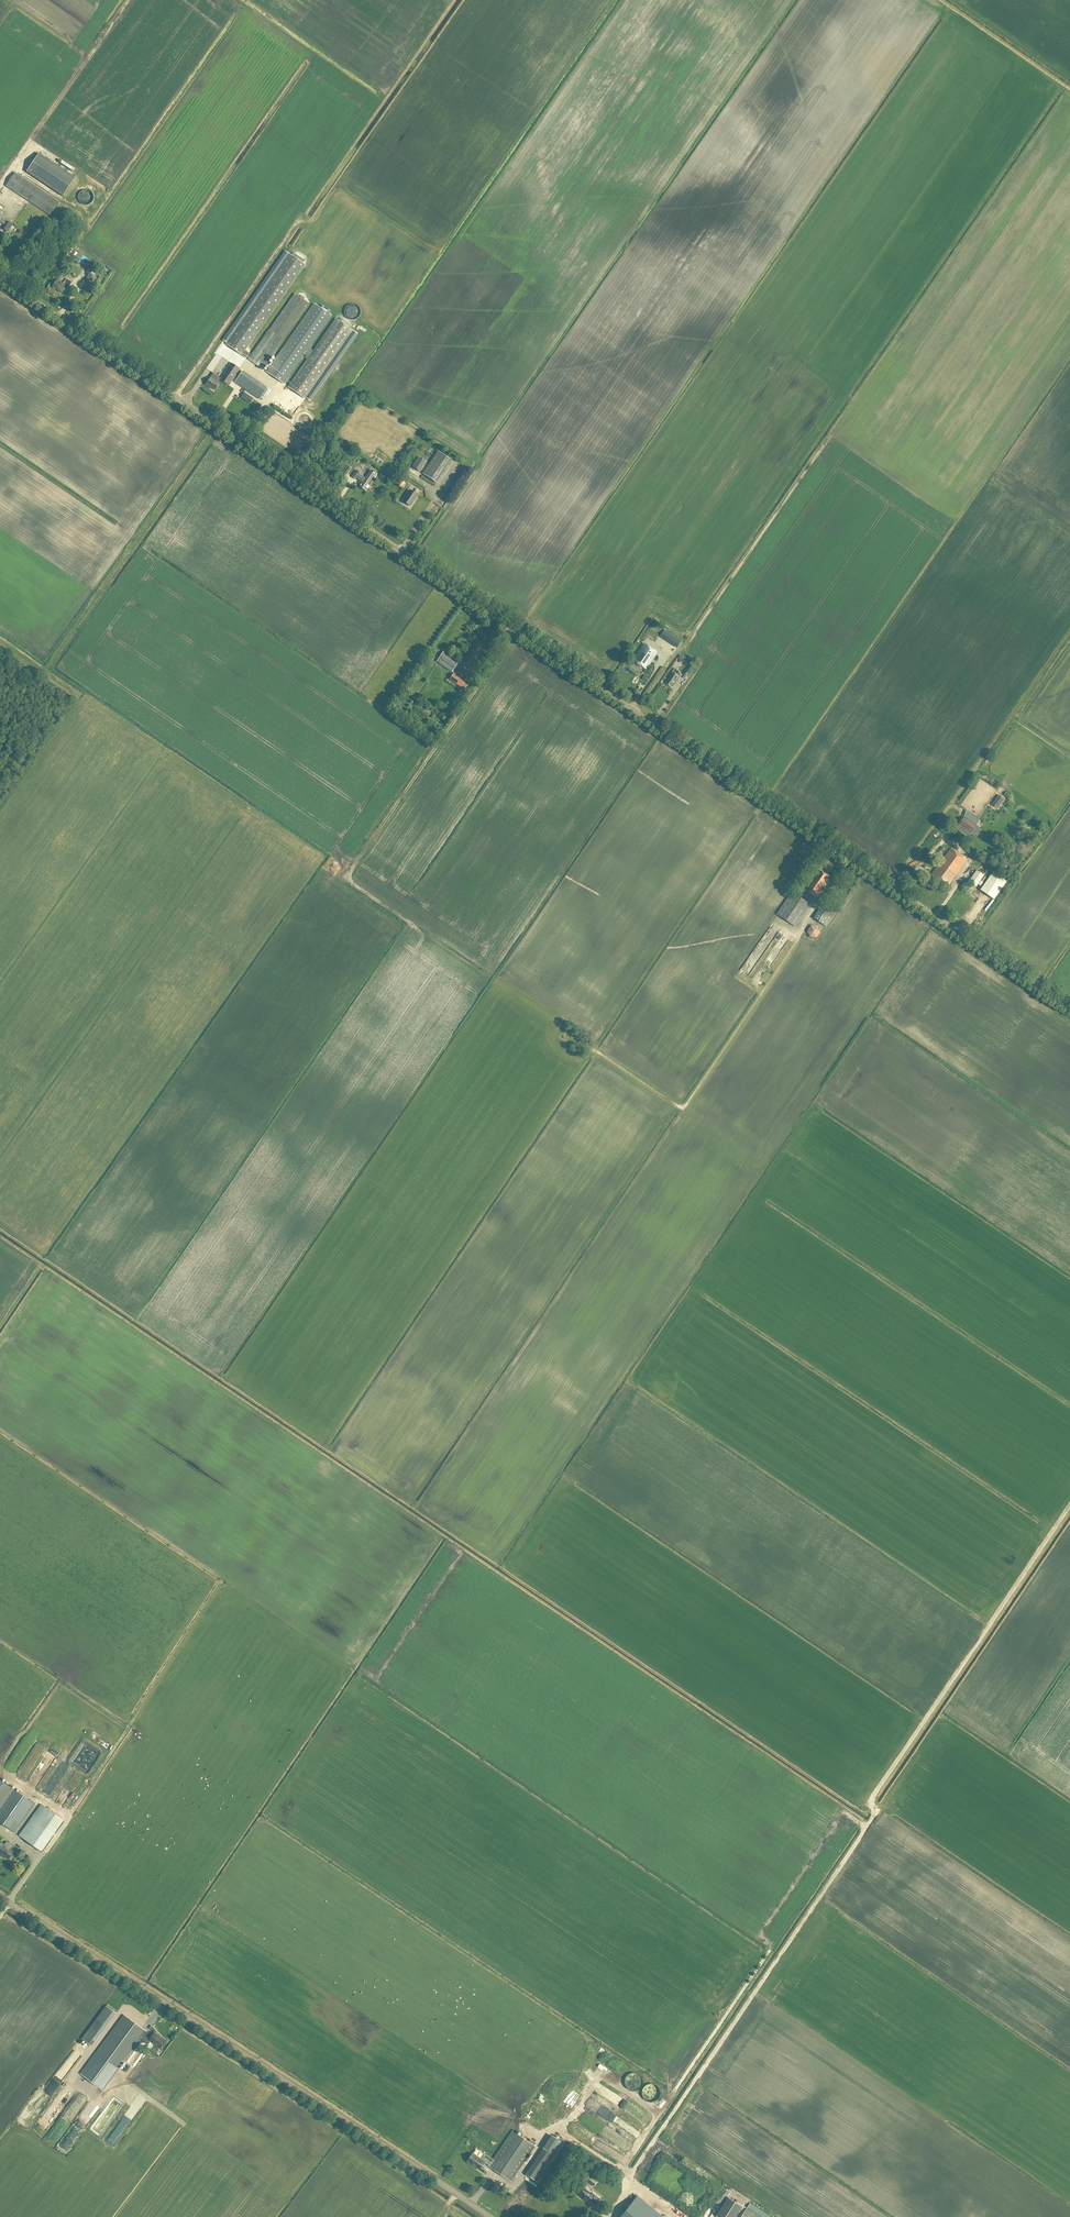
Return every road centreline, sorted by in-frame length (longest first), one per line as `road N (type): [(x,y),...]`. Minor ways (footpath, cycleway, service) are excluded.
road 1 (unclassified): [(1069,1009),(0,277)]
road 2 (tertiary): [(488,2216),(0,1897)]

